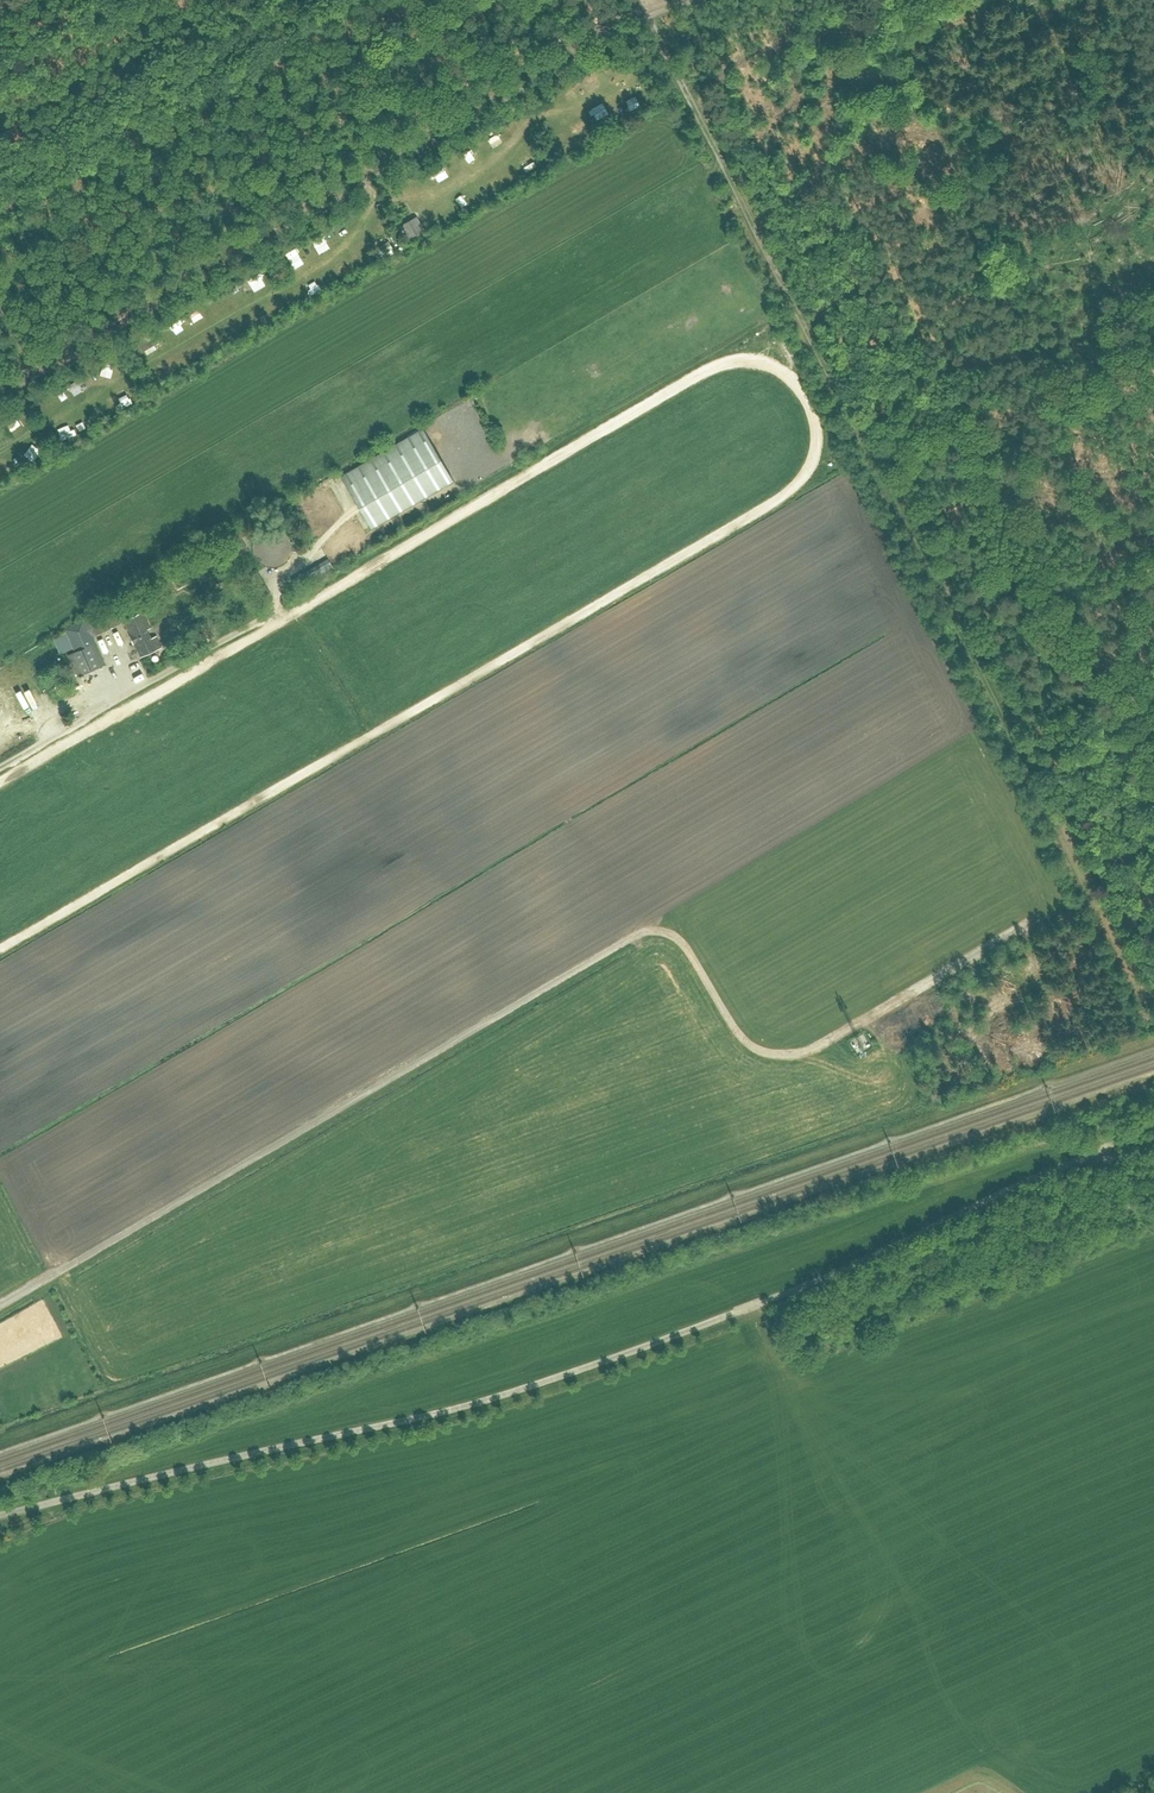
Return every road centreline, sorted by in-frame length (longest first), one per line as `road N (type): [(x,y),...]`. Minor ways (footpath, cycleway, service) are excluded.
road 1 (track): [(647,16),(1129,981),(1153,988)]
road 2 (track): [(0,386),(631,16),(672,0)]

